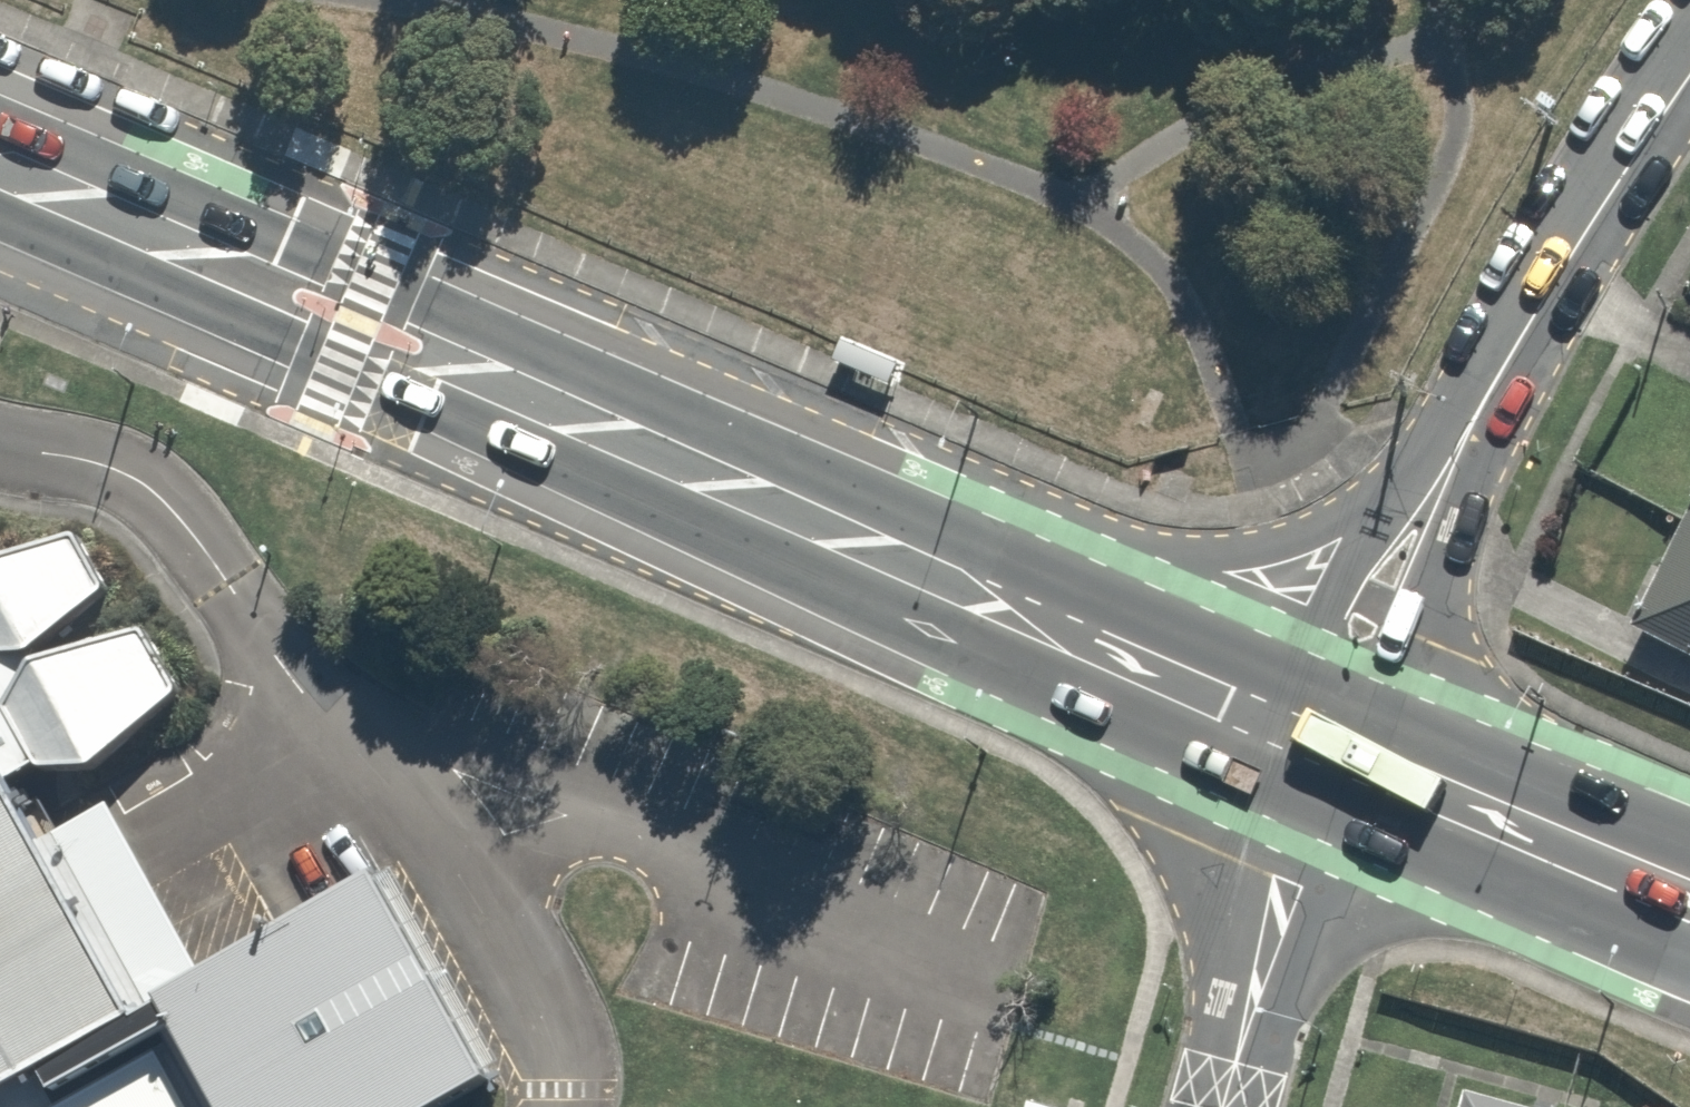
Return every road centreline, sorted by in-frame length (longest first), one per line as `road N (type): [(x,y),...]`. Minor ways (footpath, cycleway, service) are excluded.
road 1 (secondary): [(1308,802),(0,217)]
road 2 (secondary): [(0,123),(971,543)]
road 3 (secondary): [(971,543),(1177,556),(1252,553),(1325,529),(1403,481),(1511,352)]
road 4 (secondary): [(1689,964),(1308,802)]
road 5 (secondary): [(971,543),(1337,700)]
road 6 (tertiary): [(1337,700),(1371,614),(1511,352)]
road 7 (secondary): [(1337,700),(1689,843)]
road 8 (tertiary): [(1511,352),(1689,79)]
road 9 (unclassified): [(1222,1106),(1308,802)]

